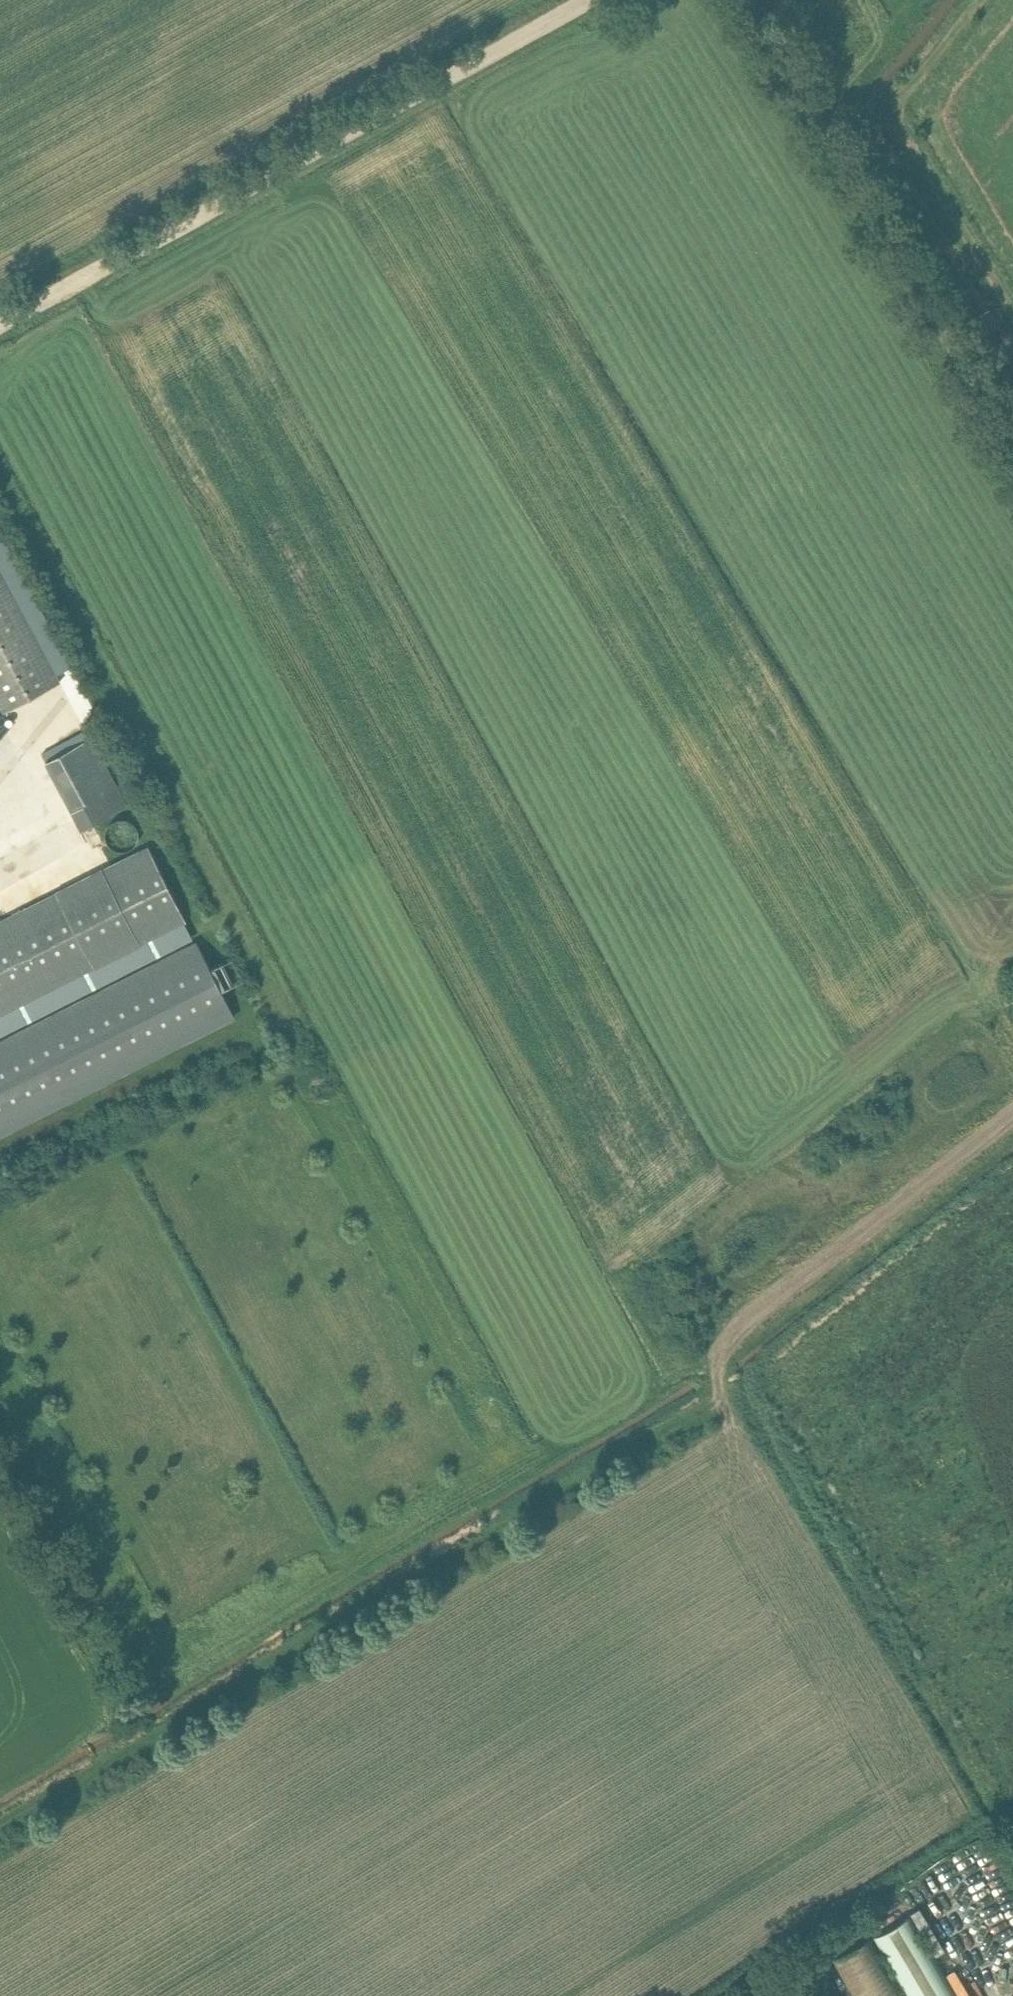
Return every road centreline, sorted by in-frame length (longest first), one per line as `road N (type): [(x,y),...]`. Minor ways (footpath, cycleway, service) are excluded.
road 1 (track): [(0,323),(583,0)]
road 2 (unclassified): [(1012,447),(744,0)]
road 3 (track): [(728,1418),(717,1383),(730,1338),(1012,1111)]

